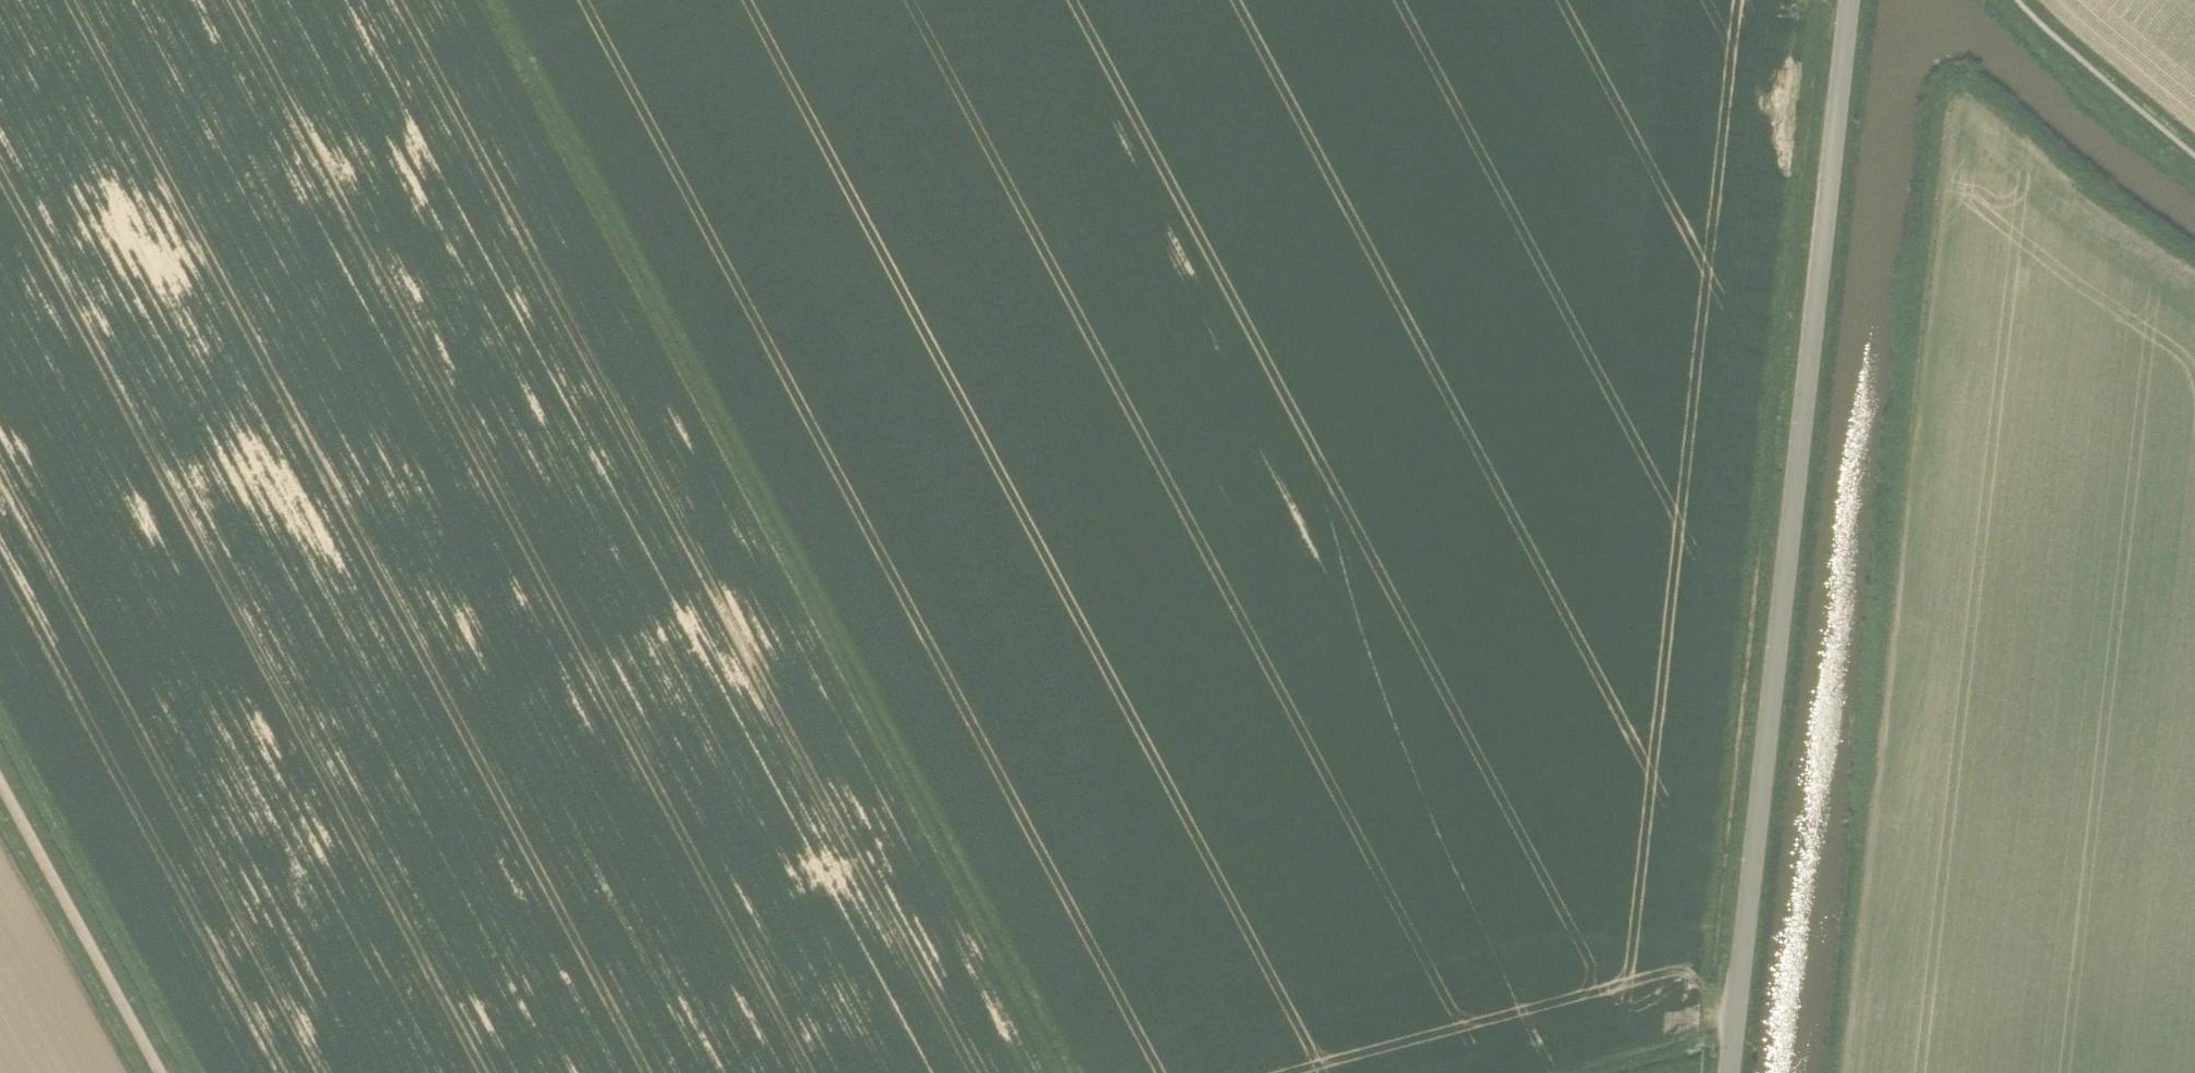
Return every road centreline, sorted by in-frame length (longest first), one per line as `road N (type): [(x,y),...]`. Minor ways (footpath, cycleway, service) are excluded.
road 1 (tertiary): [(1729,1072),(1847,0)]

